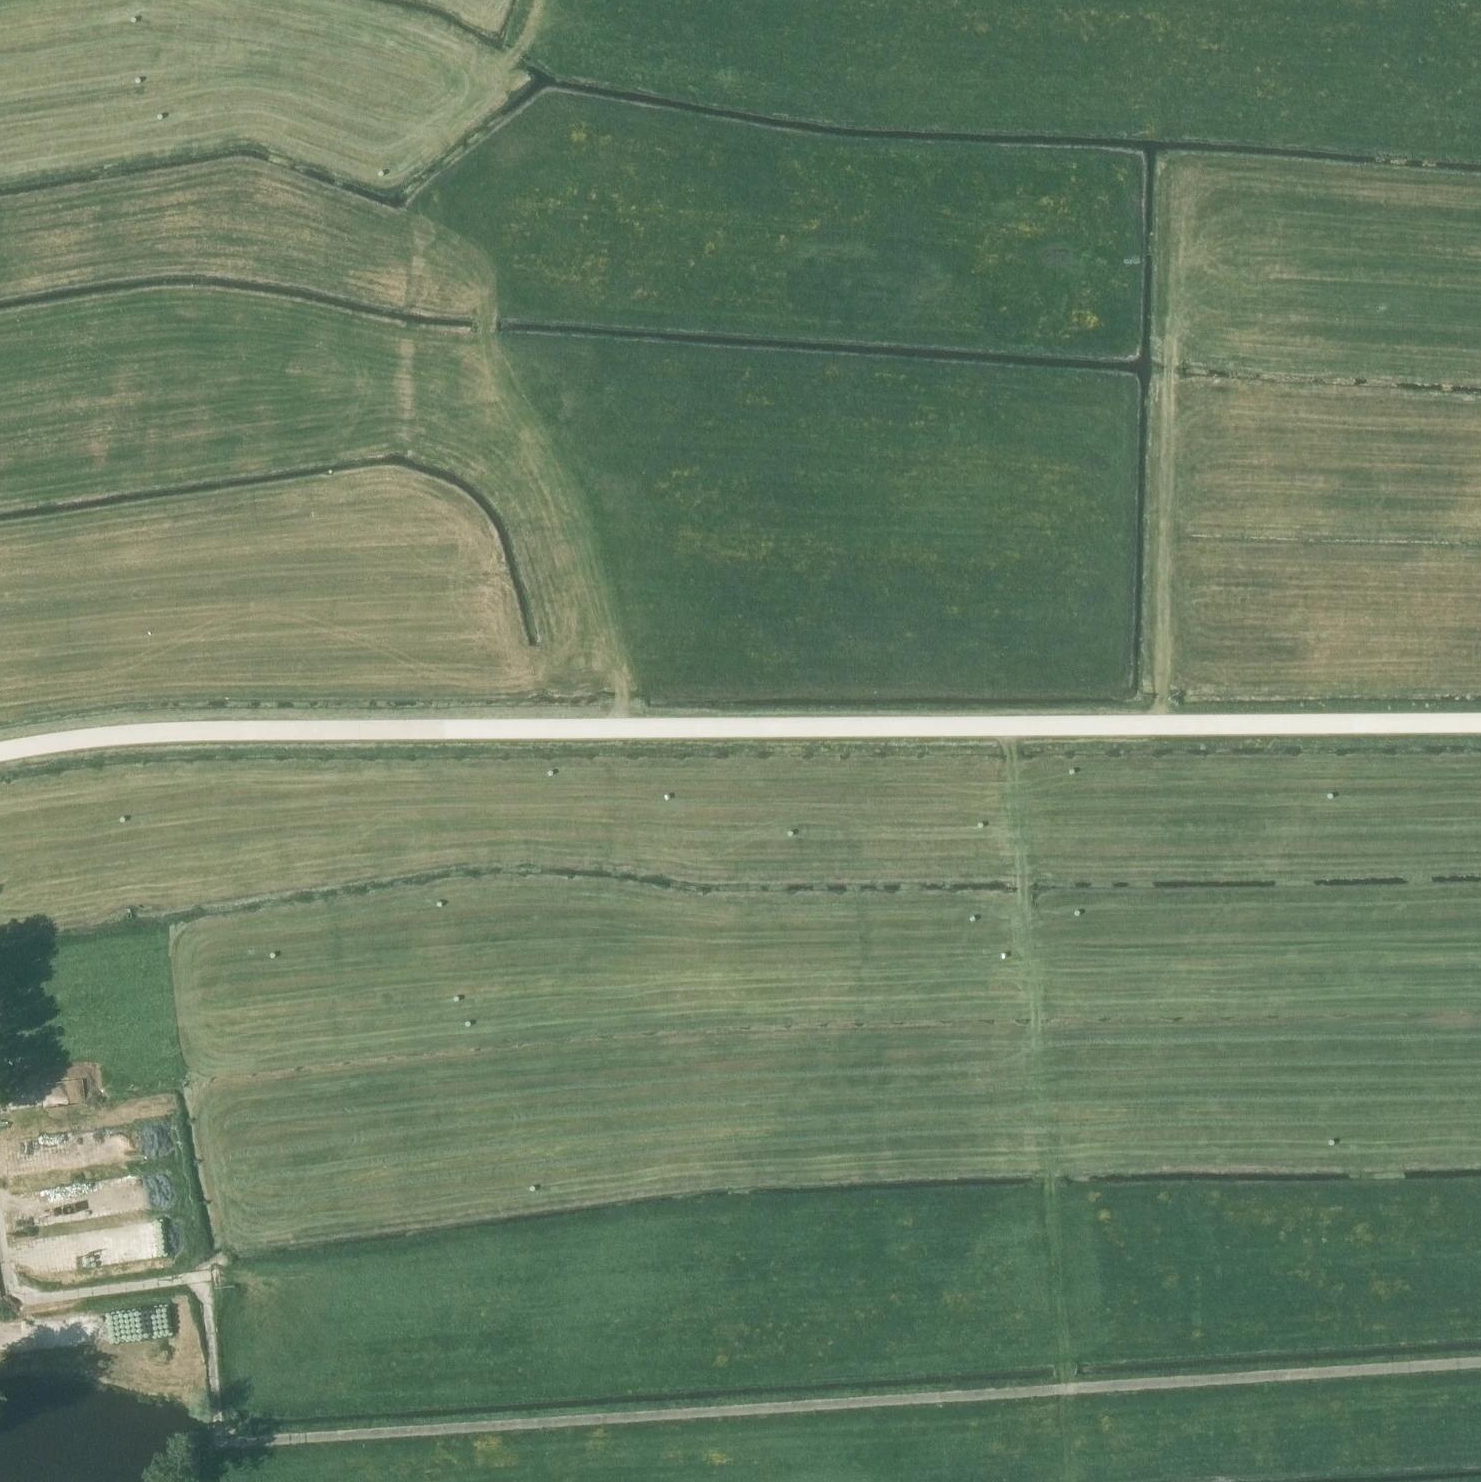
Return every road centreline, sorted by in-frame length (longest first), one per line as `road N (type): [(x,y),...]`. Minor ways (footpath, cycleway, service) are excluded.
road 1 (track): [(0,1182),(21,1296),(206,1276),(221,1439),(1480,1362)]
road 2 (unclassified): [(0,751),(205,729),(1480,722)]

